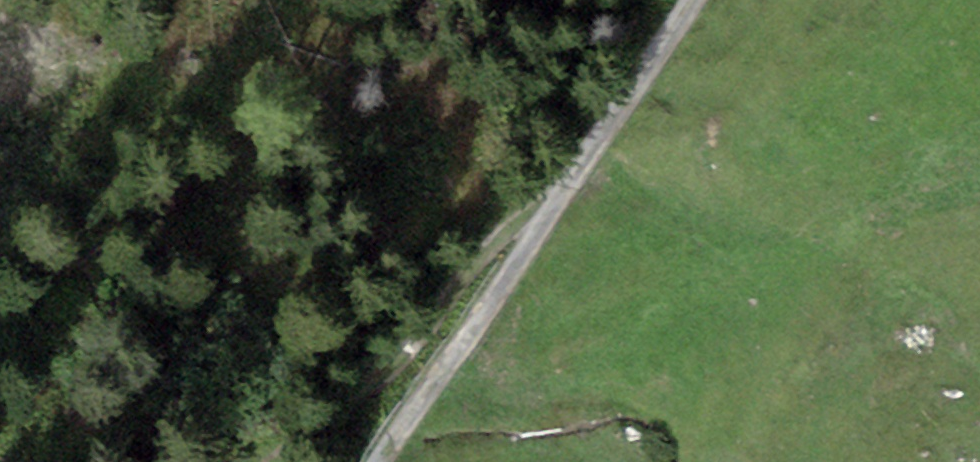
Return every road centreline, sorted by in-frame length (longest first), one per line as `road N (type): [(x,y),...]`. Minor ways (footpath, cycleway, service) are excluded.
road 1 (track): [(570,182),(514,220),(416,337),(281,461)]
road 2 (track): [(570,182),(381,461)]
road 3 (track): [(692,0),(570,182)]

